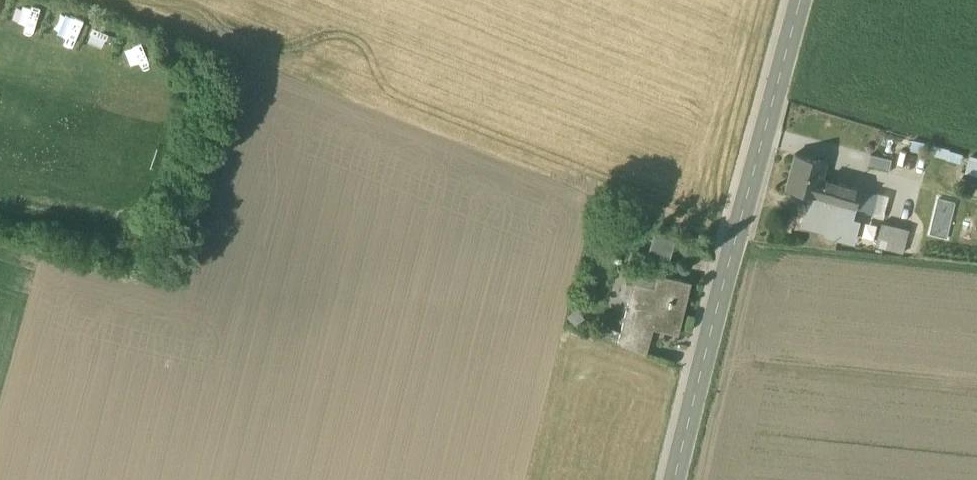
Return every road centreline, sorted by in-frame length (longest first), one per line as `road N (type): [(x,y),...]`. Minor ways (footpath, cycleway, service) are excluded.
road 1 (residential): [(677,479),(797,0)]

